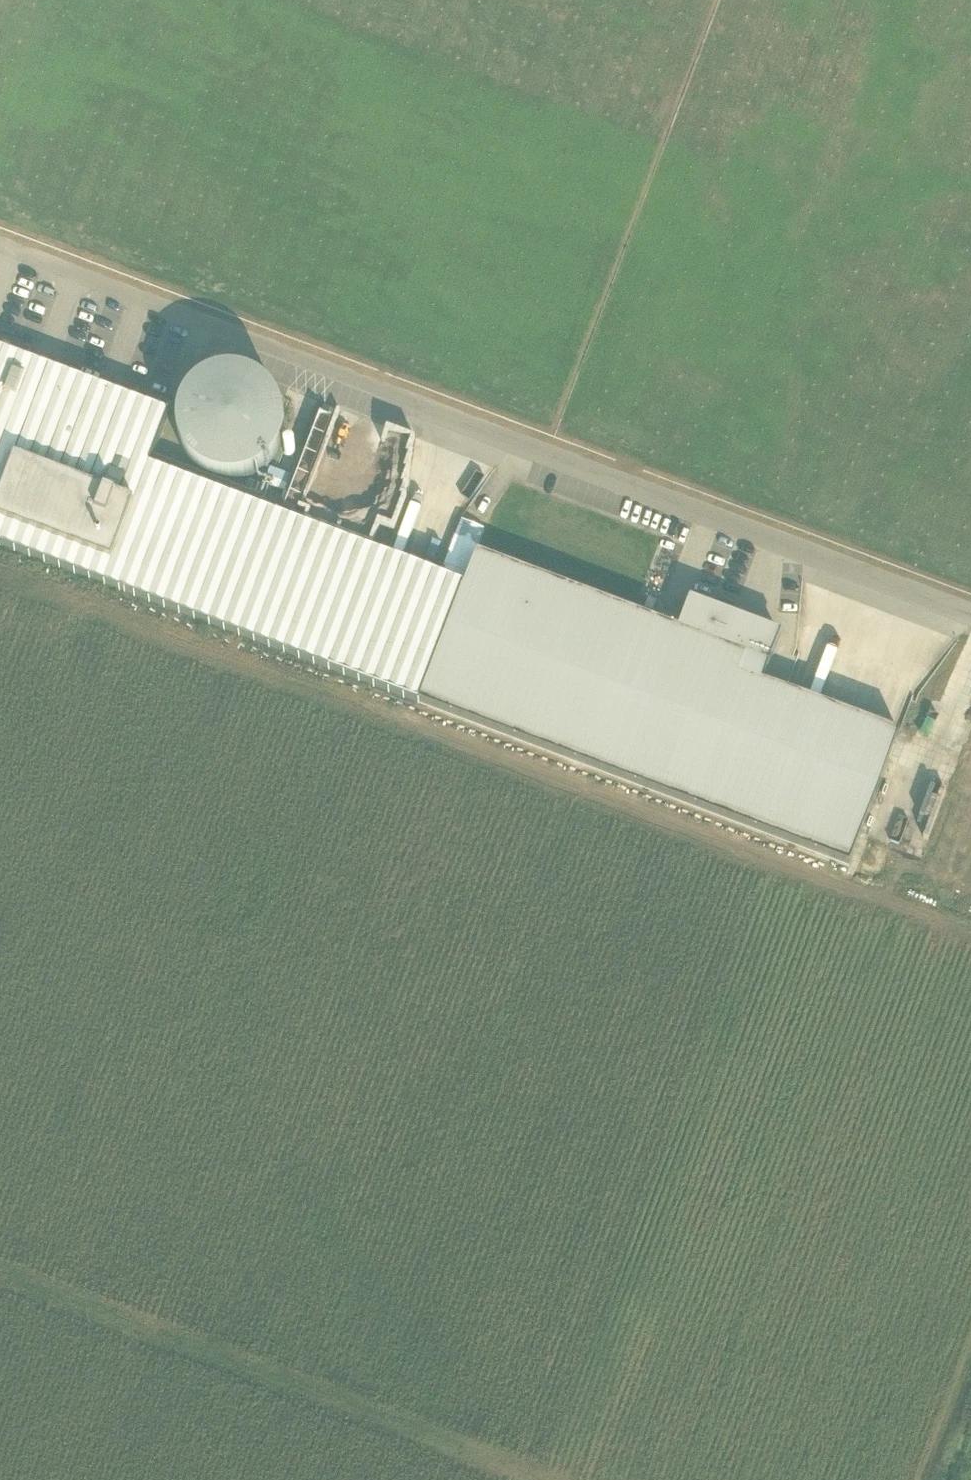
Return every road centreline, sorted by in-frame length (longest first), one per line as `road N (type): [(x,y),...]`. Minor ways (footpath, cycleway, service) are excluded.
road 1 (unclassified): [(29,256),(970,615)]

